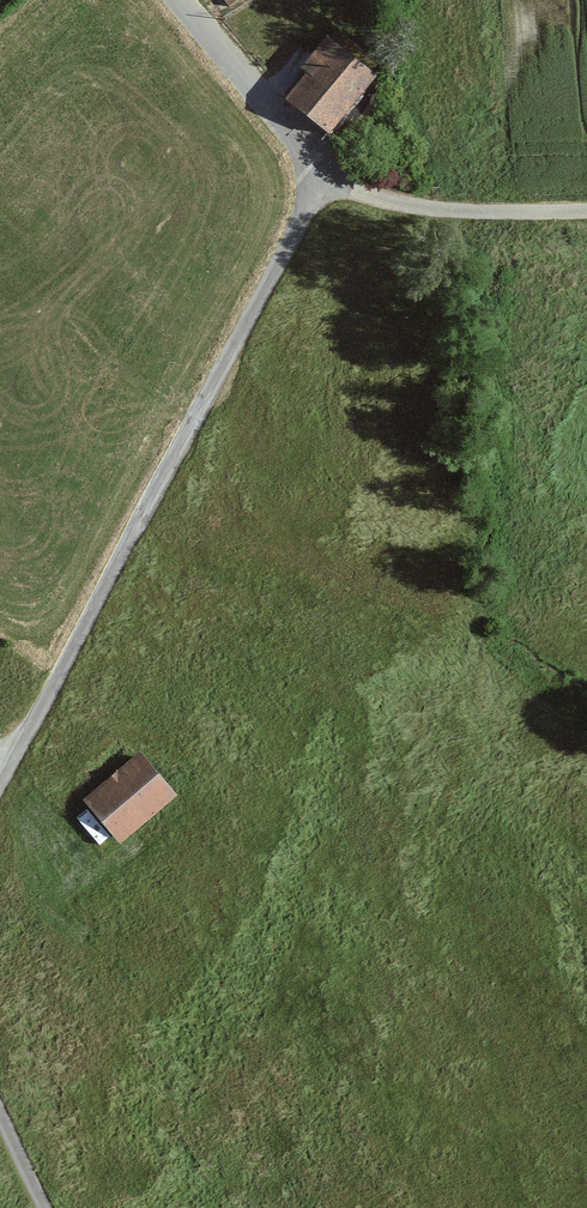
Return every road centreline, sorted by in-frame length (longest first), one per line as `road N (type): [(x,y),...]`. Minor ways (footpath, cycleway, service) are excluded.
road 1 (track): [(0,781),(321,175),(442,213),(586,207)]
road 2 (residential): [(175,0),(321,175)]

